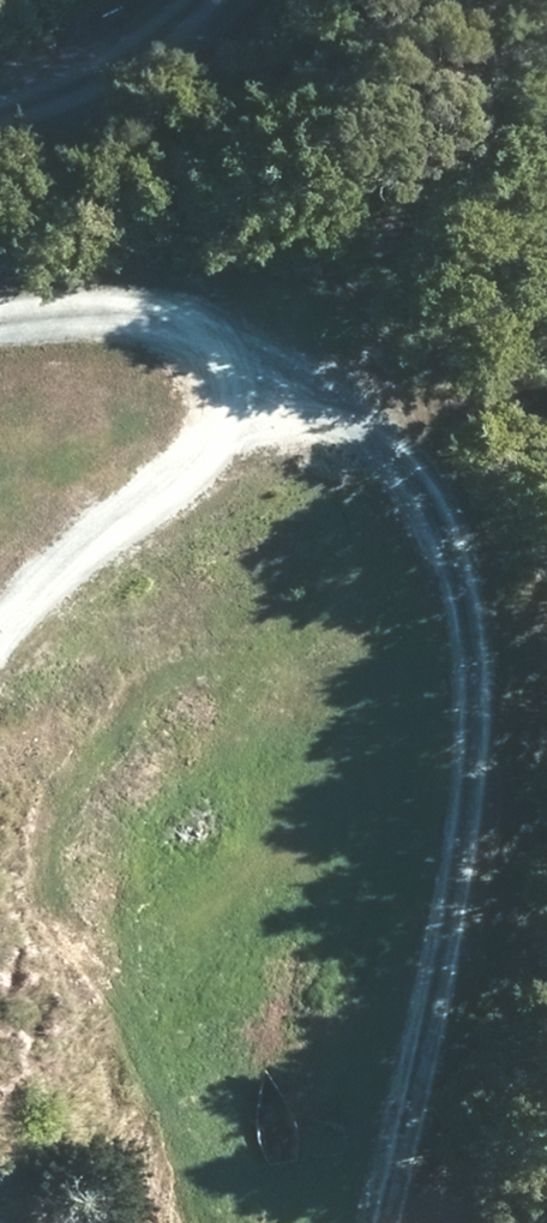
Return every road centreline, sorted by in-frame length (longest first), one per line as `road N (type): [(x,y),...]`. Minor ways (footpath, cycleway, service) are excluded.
road 1 (track): [(429,1222),(486,882),(447,467),(242,226),(160,34)]
road 2 (track): [(242,226),(162,447),(20,591),(0,625)]
road 3 (unclassified): [(0,131),(160,34),(176,0)]

